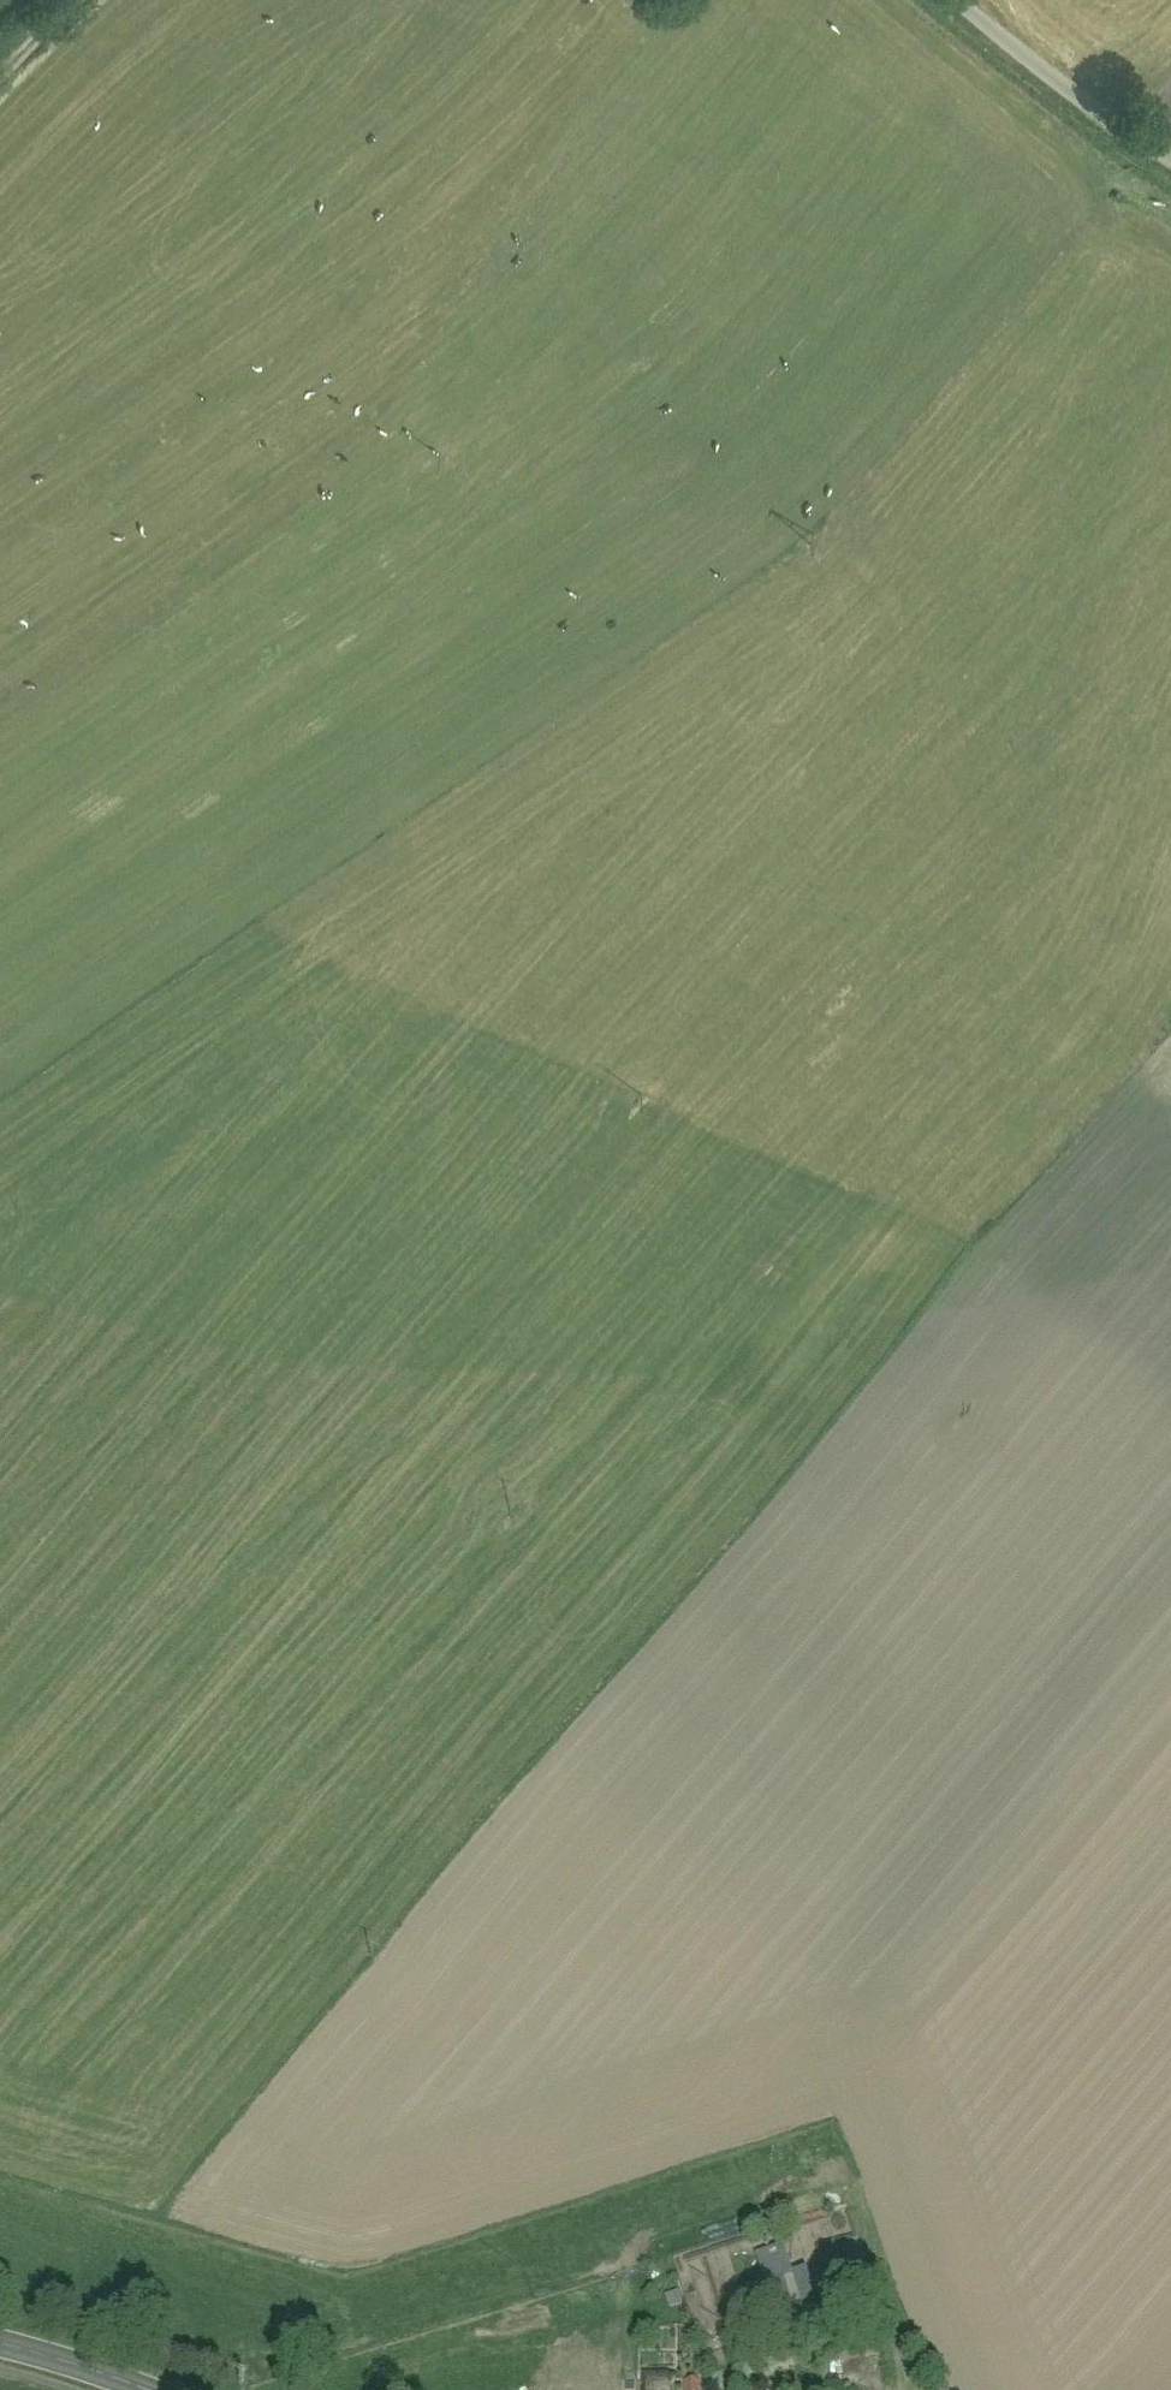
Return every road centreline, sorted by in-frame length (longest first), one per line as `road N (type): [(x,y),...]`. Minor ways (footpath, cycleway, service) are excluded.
road 1 (track): [(1170,155),(1027,63),(956,0)]
road 2 (secondary): [(132,2389),(67,2362),(0,2347)]

